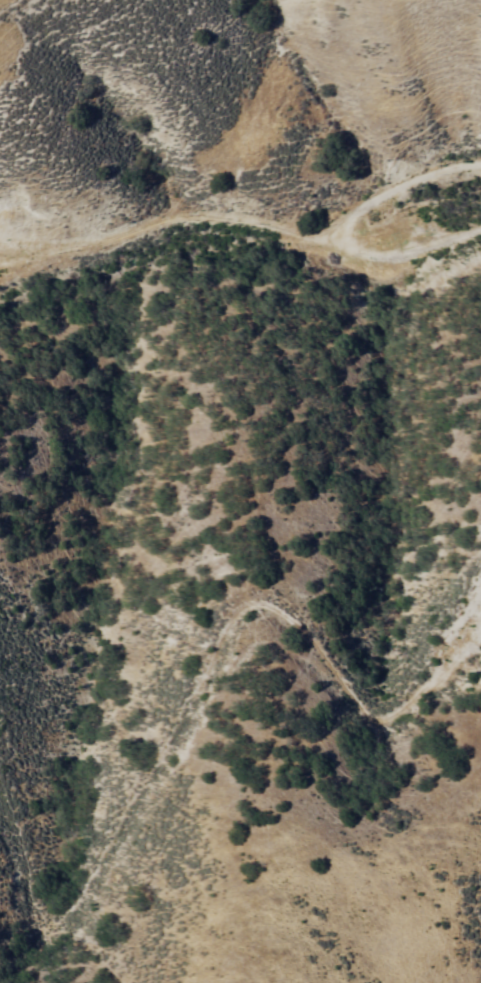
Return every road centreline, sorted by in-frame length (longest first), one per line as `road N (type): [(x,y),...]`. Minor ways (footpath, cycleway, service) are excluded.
road 1 (track): [(480,590),(427,624),(385,718),(333,713),(238,629),(175,645),(118,766),(107,845),(65,929),(0,919)]
road 2 (track): [(480,168),(391,170),(286,202),(270,254),(291,291),(480,301)]

